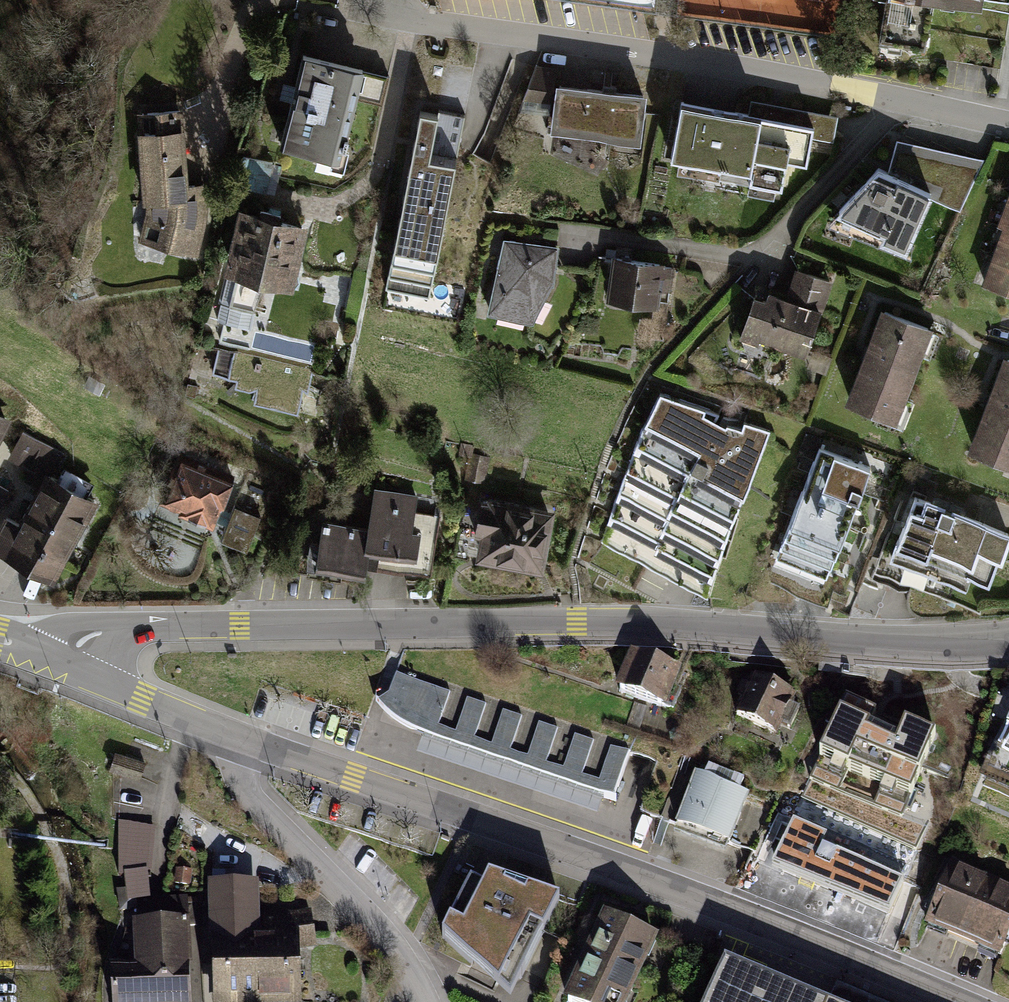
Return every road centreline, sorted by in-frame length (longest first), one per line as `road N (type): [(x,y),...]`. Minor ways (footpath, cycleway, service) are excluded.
road 1 (tertiary): [(1008,641),(959,646),(576,622),(147,627),(87,637),(67,665)]
road 2 (tertiary): [(238,737),(735,912),(959,1001)]
road 3 (residential): [(904,101),(365,12)]
road 4 (residential): [(904,101),(749,260),(575,238)]
road 5 (residential): [(238,737),(239,773),(255,800),(388,937),(427,1001)]
road 6 (tertiary): [(67,665),(238,737)]

